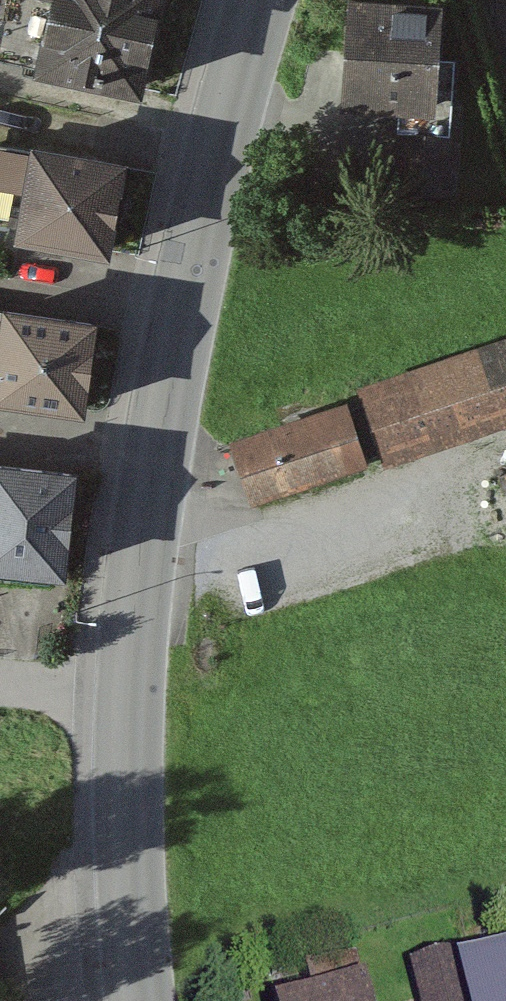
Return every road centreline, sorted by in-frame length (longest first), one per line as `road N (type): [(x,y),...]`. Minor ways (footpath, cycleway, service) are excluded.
road 1 (secondary): [(263,0),(227,115),(173,365),(136,586),(129,695)]
road 2 (secondary): [(129,695),(126,831),(142,1000)]
road 3 (residential): [(129,695),(0,686)]

